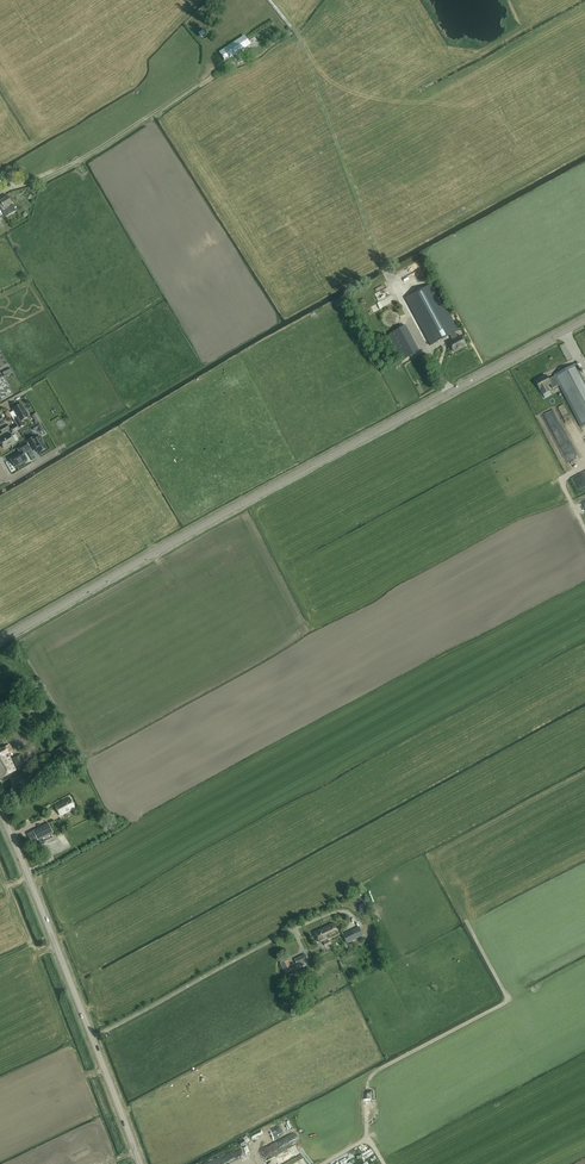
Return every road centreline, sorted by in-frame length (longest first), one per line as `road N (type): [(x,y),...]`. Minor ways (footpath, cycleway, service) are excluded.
road 1 (tertiary): [(0,641),(584,322)]
road 2 (tertiary): [(140,1163),(0,809)]
road 3 (track): [(0,195),(83,158),(199,81)]

